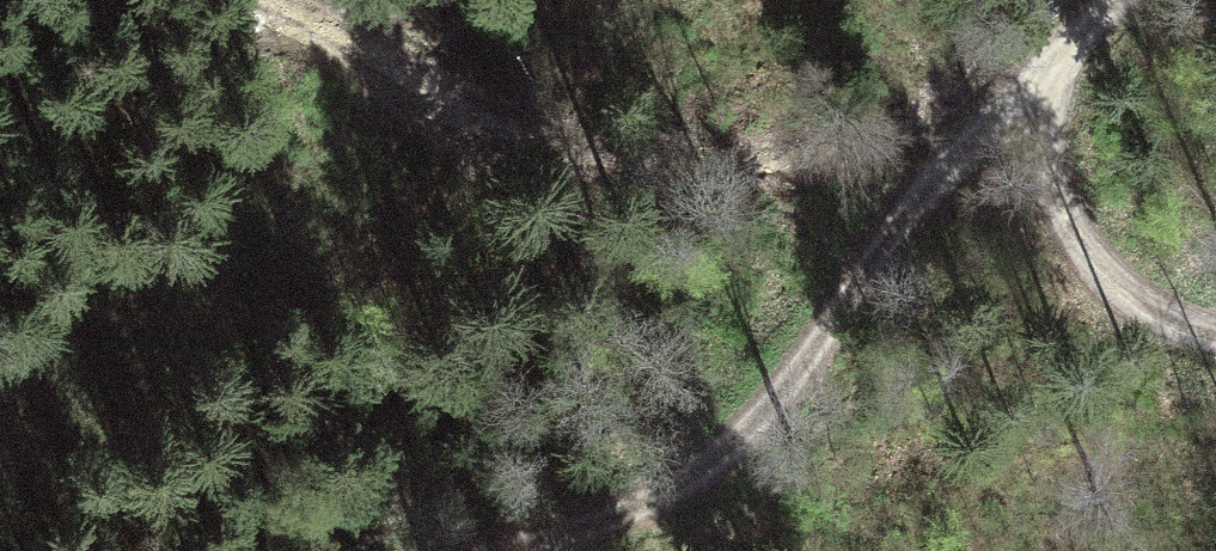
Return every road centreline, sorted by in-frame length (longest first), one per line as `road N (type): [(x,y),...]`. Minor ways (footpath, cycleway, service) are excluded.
road 1 (track): [(1063,63),(896,130),(773,169),(604,160),(456,118),(267,0)]
road 2 (track): [(1063,63),(965,138),(770,400),(726,444),(665,484),(498,550)]
road 3 (track): [(1215,339),(1141,308),(1098,266),(1055,168),(1051,114),(1063,63)]

